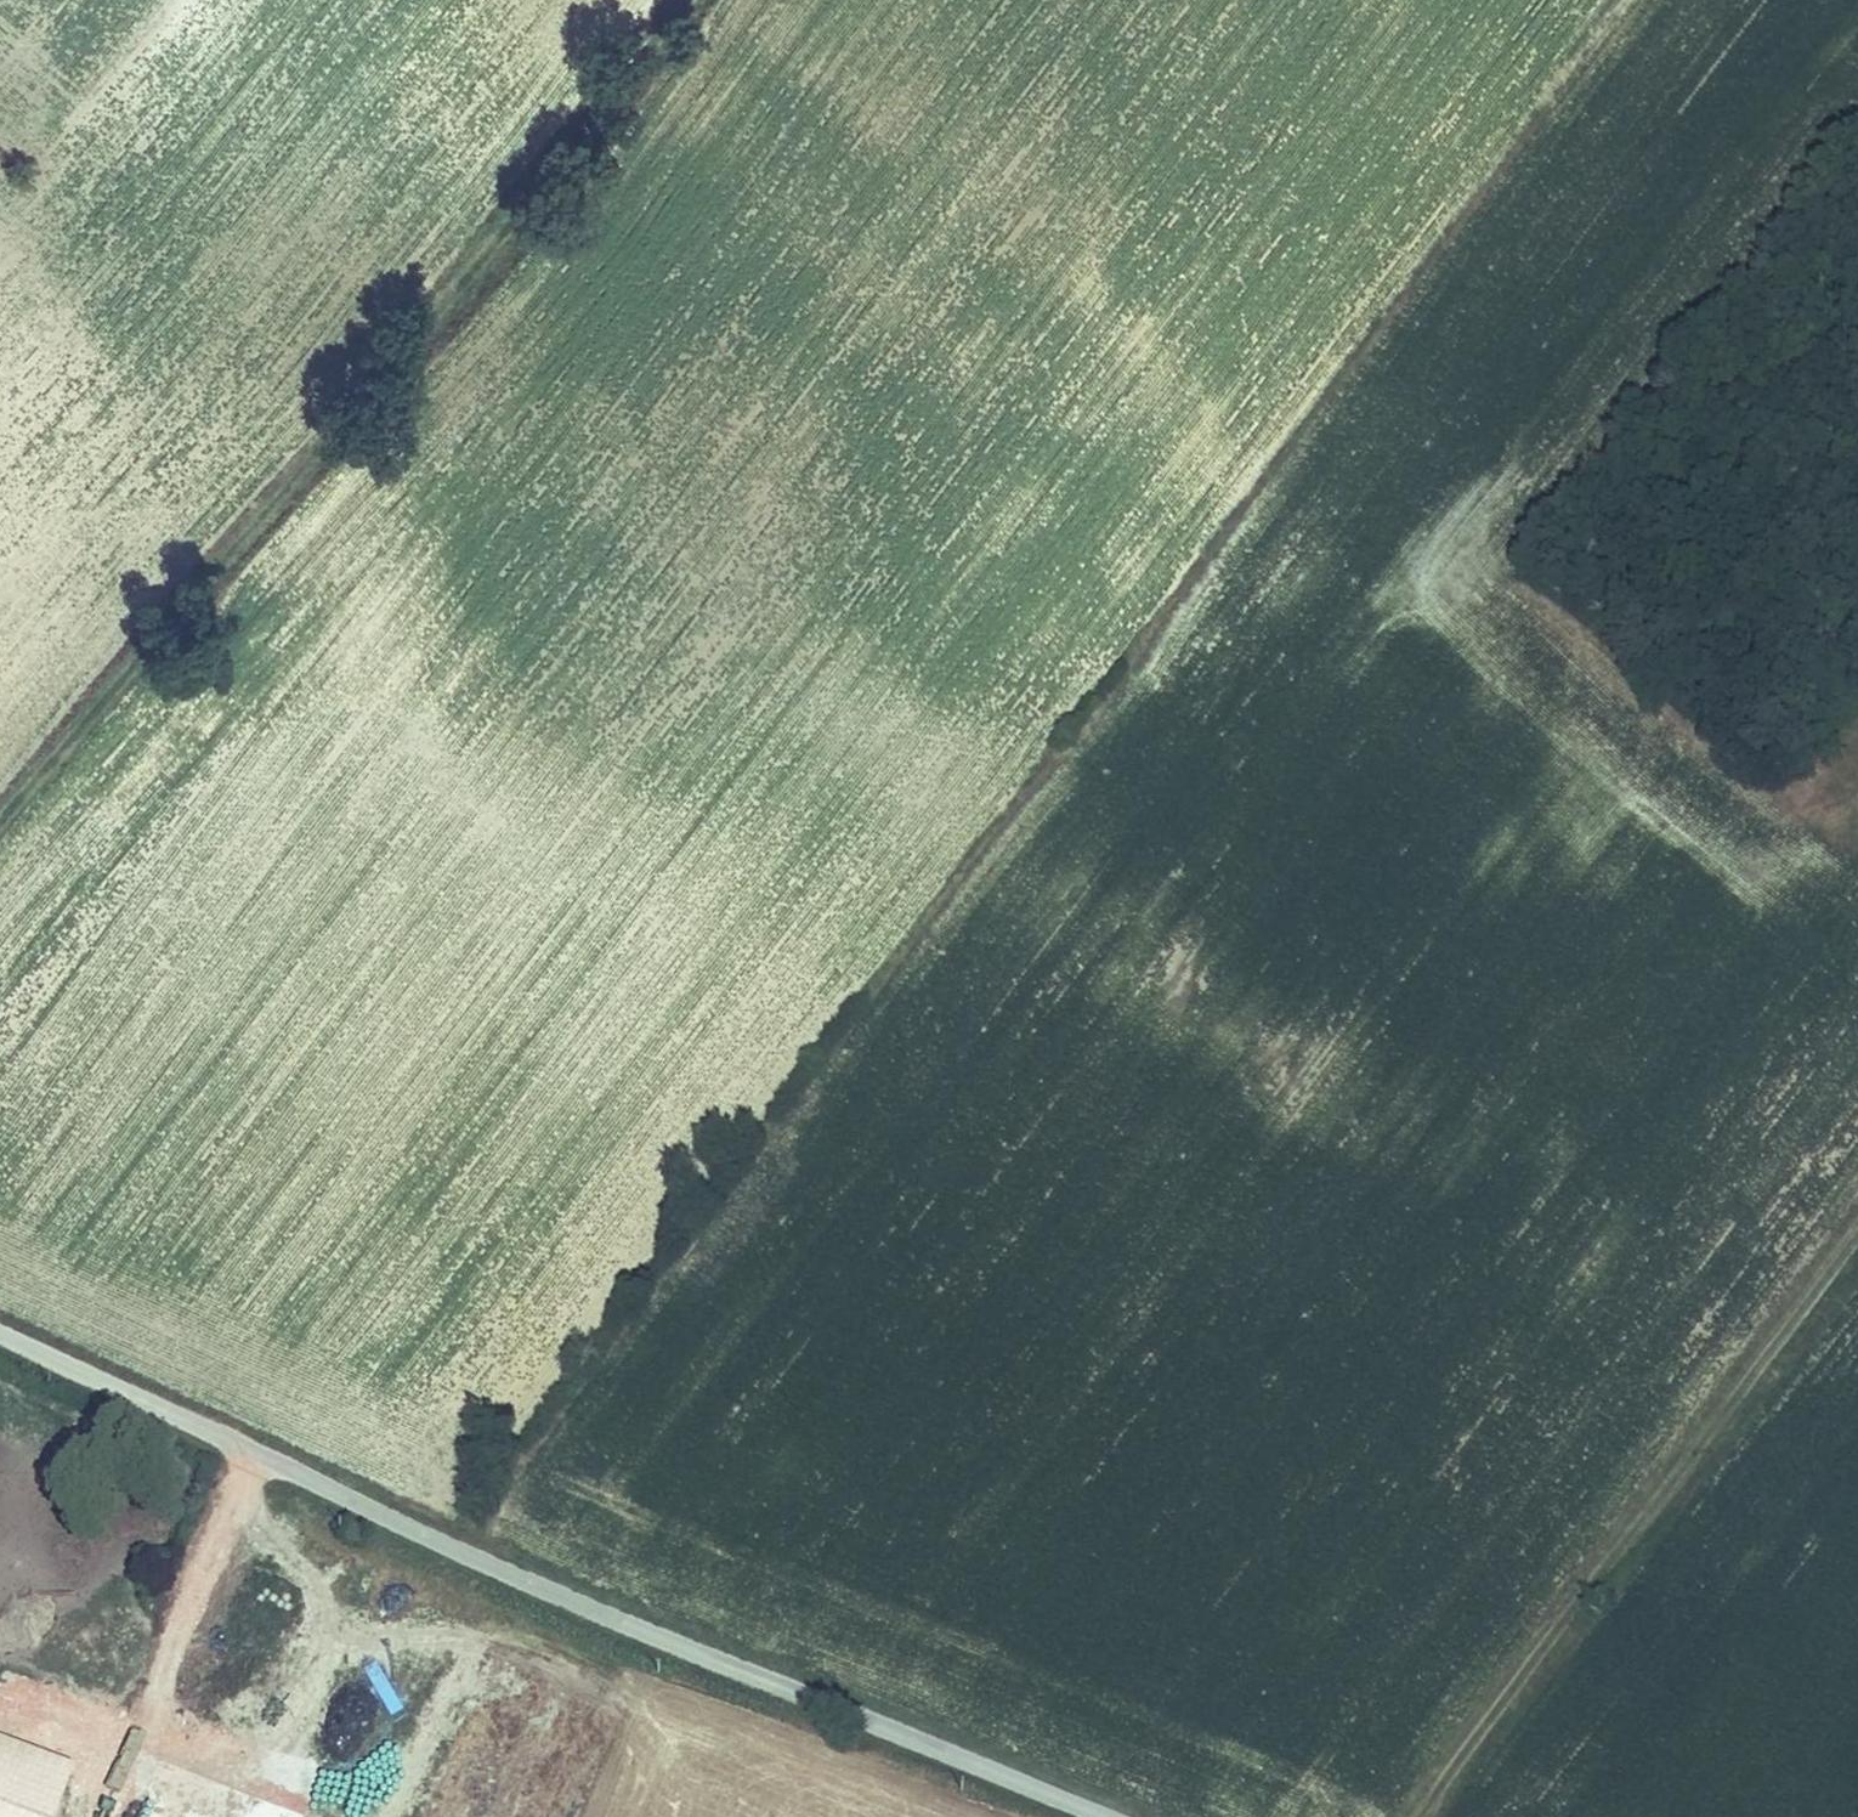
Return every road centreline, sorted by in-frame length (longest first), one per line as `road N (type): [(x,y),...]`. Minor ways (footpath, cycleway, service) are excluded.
road 1 (unclassified): [(0,1335),(474,1560),(1102,1816)]
road 2 (track): [(0,823),(291,492),(686,0)]
road 3 (track): [(246,1450),(117,1796),(91,1816)]
road 4 (track): [(131,1757),(0,1722)]

